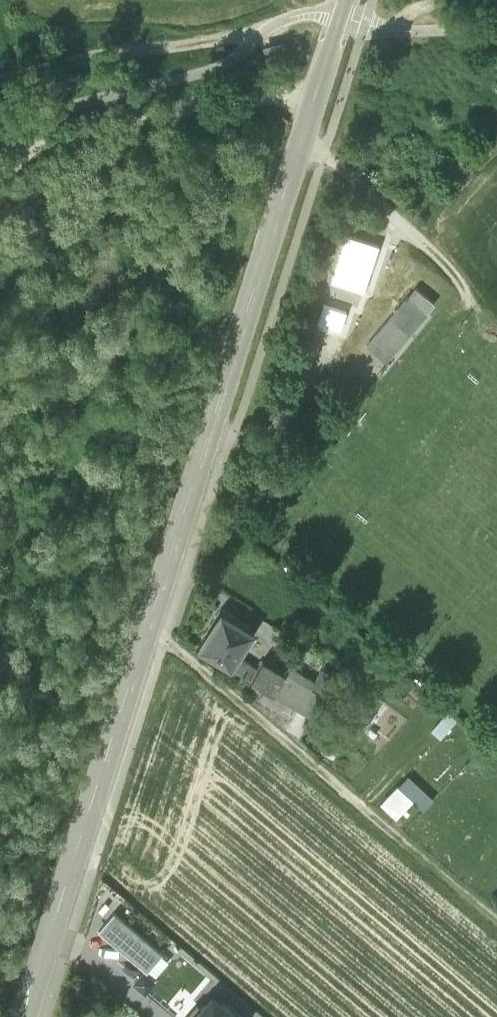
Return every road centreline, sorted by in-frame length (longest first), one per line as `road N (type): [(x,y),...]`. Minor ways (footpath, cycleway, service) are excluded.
road 1 (tertiary): [(352,0),(30,1016)]
road 2 (track): [(496,922),(149,628)]
road 3 (track): [(0,178),(44,148),(151,115),(324,90)]

